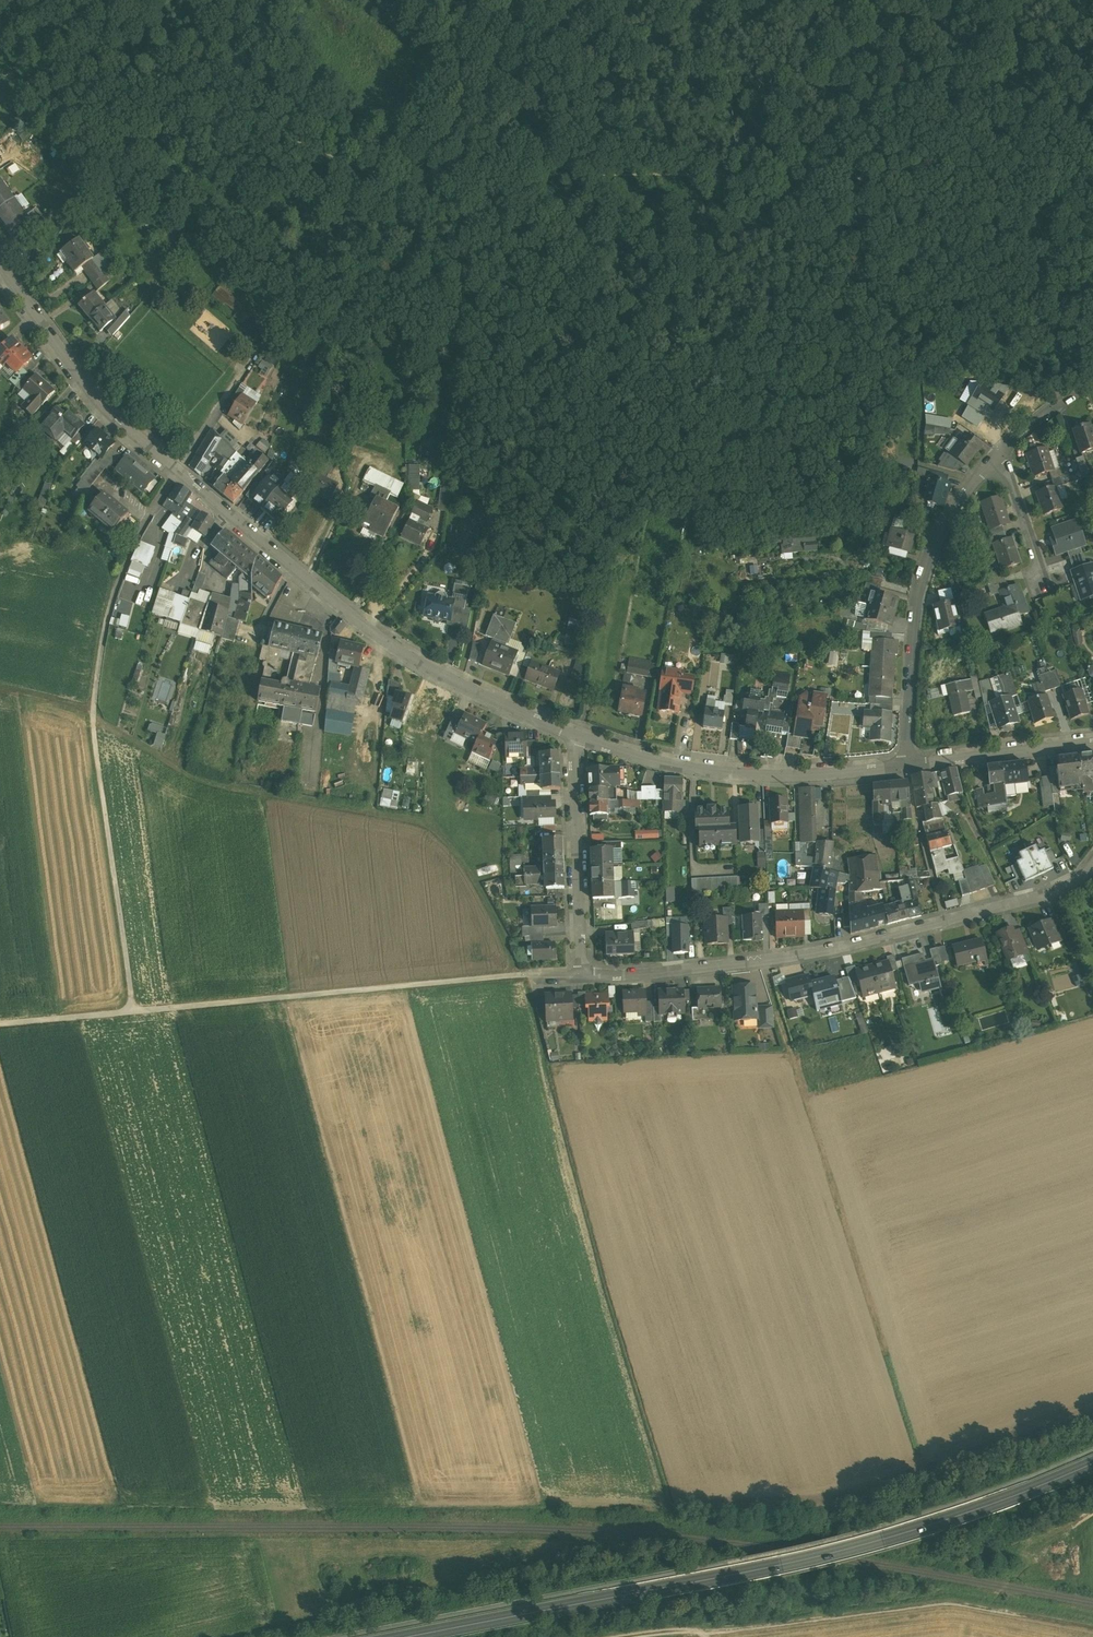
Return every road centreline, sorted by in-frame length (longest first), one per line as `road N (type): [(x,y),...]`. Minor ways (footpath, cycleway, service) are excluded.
road 1 (residential): [(0,266),(119,423),(368,626),(572,734)]
road 2 (track): [(371,174),(1092,181)]
road 3 (secondary): [(415,1636),(869,1544),(1092,1462)]
road 4 (track): [(534,977),(0,1024)]
road 5 (track): [(518,975),(477,888),(427,828),(205,777),(94,717)]
road 6 (residential): [(582,976),(766,960),(896,936),(1056,892),(1092,866)]
road 7 (track): [(624,1636),(949,1604),(1092,1629)]
road 8 (track): [(0,24),(34,19),(371,174)]
road 9 (residential): [(572,734),(657,762),(738,774),(906,763)]
road 10 (residential): [(906,763),(915,607),(950,516),(993,456)]
road 11 (track): [(93,721),(133,1011)]
road 12 (track): [(225,400),(371,174)]
road 13 (residential): [(572,734),(582,976)]
road 14 (residential): [(906,763),(1092,744)]
road 15 (residential): [(993,456),(1012,476),(1046,583)]
road 16 (residential): [(993,456),(1092,368)]
road 17 (track): [(231,1636),(352,1607)]

